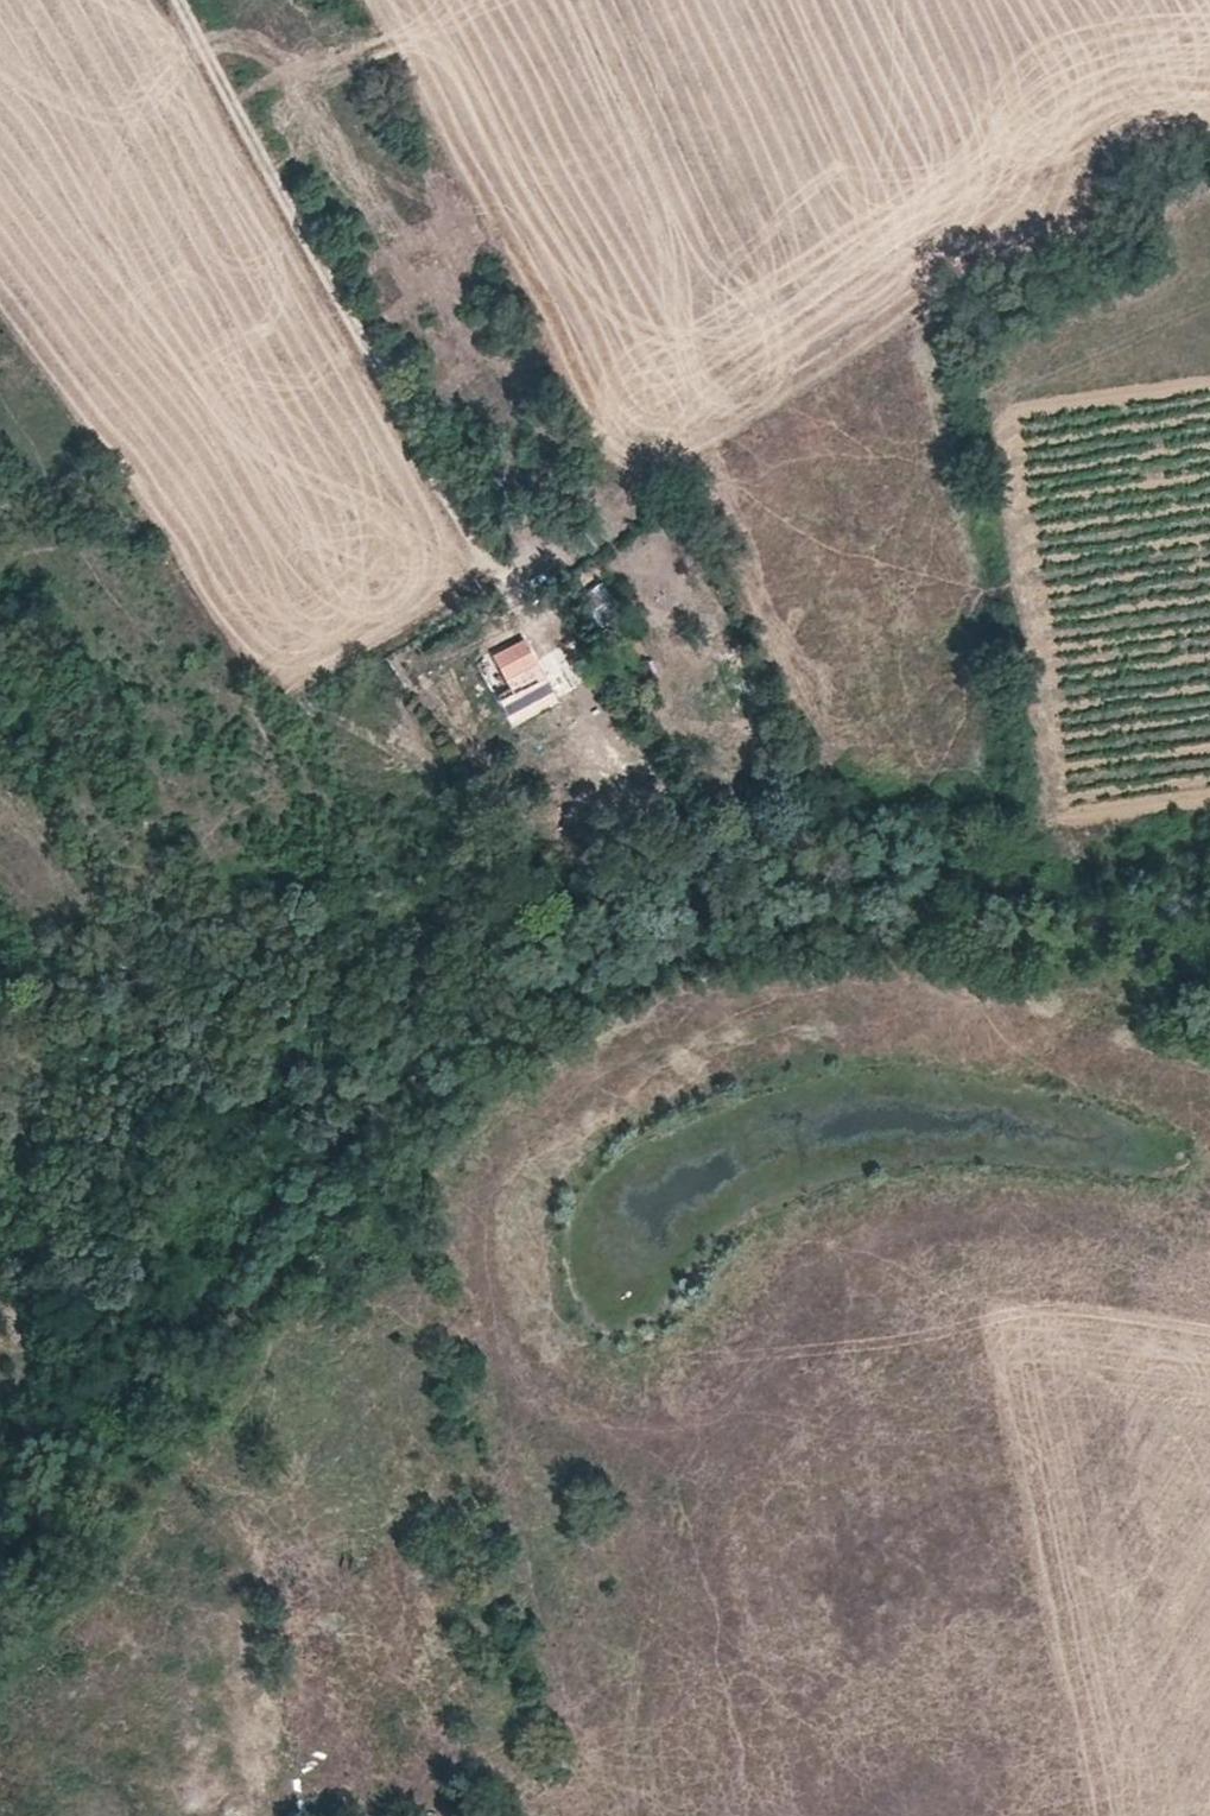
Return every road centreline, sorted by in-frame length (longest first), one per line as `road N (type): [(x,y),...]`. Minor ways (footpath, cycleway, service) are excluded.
road 1 (track): [(178,0),(490,575)]

